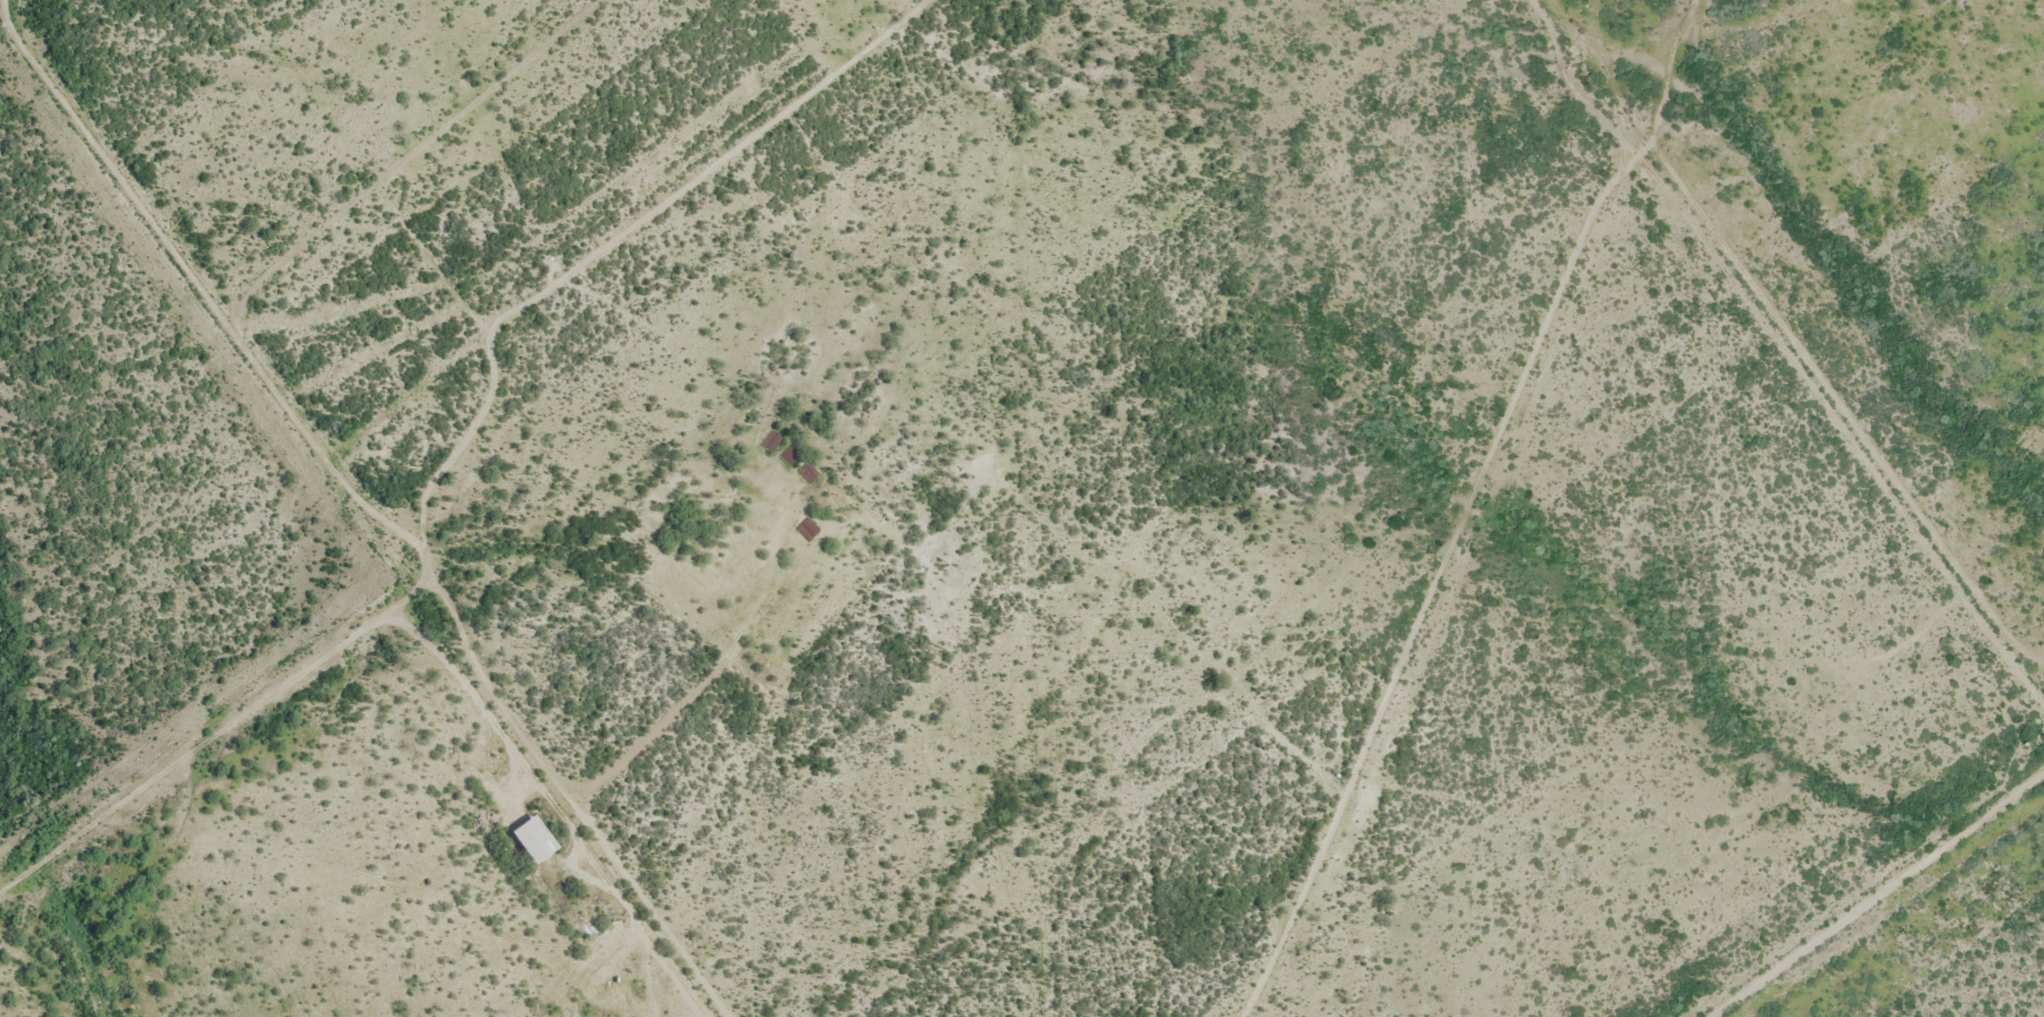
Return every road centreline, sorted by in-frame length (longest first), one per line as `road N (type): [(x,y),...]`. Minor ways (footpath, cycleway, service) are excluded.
road 1 (residential): [(1766,1016),(2043,807)]

